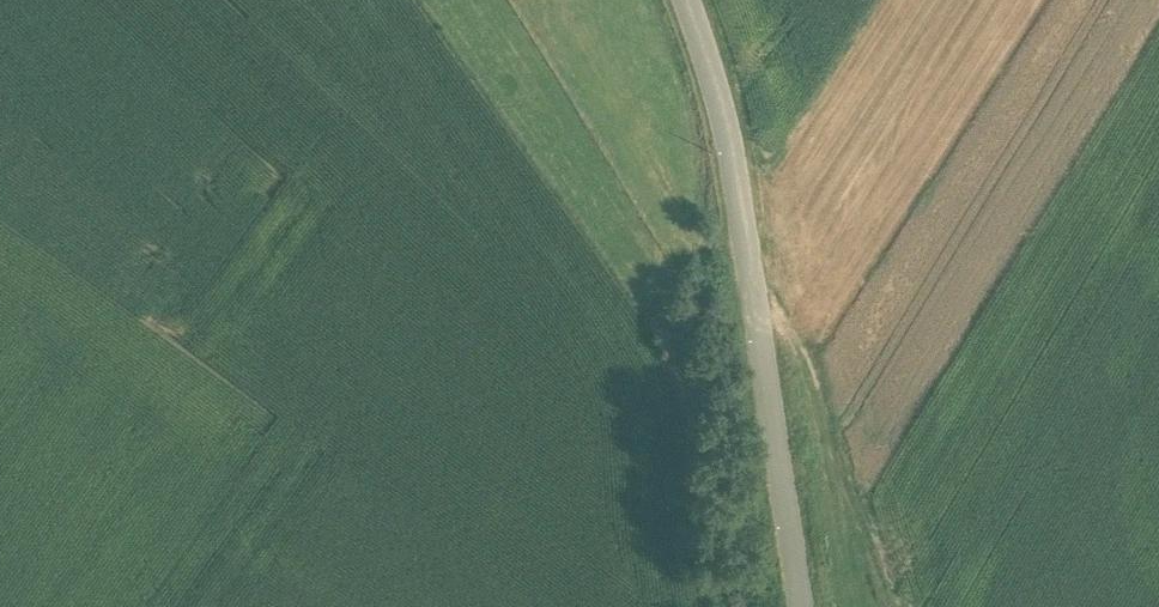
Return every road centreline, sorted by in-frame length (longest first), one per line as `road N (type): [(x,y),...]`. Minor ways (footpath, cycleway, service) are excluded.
road 1 (residential): [(682,0),(730,141),(799,606)]

